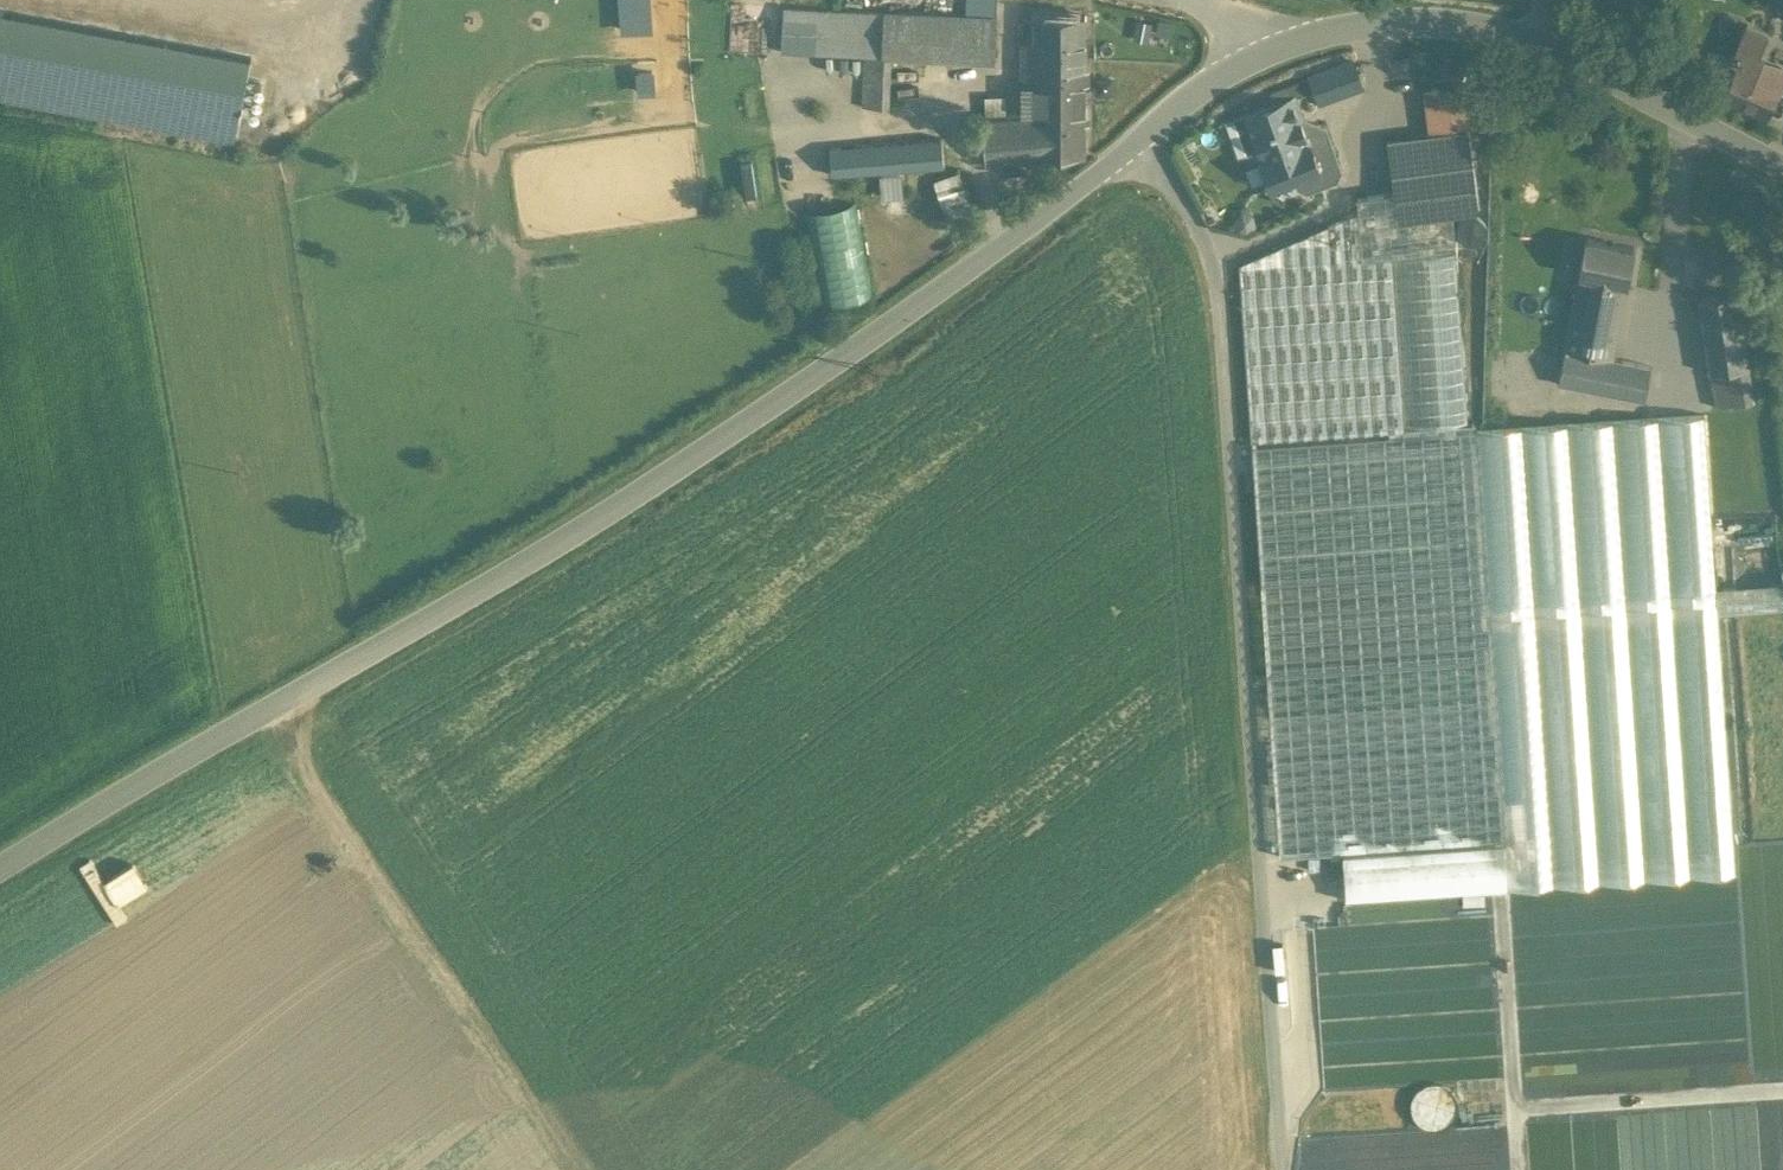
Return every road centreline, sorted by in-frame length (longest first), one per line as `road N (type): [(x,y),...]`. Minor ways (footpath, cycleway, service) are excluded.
road 1 (tertiary): [(0,874),(632,496),(1139,140)]
road 2 (unclassified): [(1283,1169),(1215,249),(1139,140)]
road 3 (tertiary): [(1310,34),(1387,17),(1520,31),(1575,50),(1782,157)]
road 4 (track): [(1499,885),(1519,1169)]
road 5 (track): [(1515,1106),(1782,1088)]
road 6 (tertiary): [(1139,140),(1240,59),(1310,34)]
road 7 (unclassified): [(1175,0),(1310,34)]

